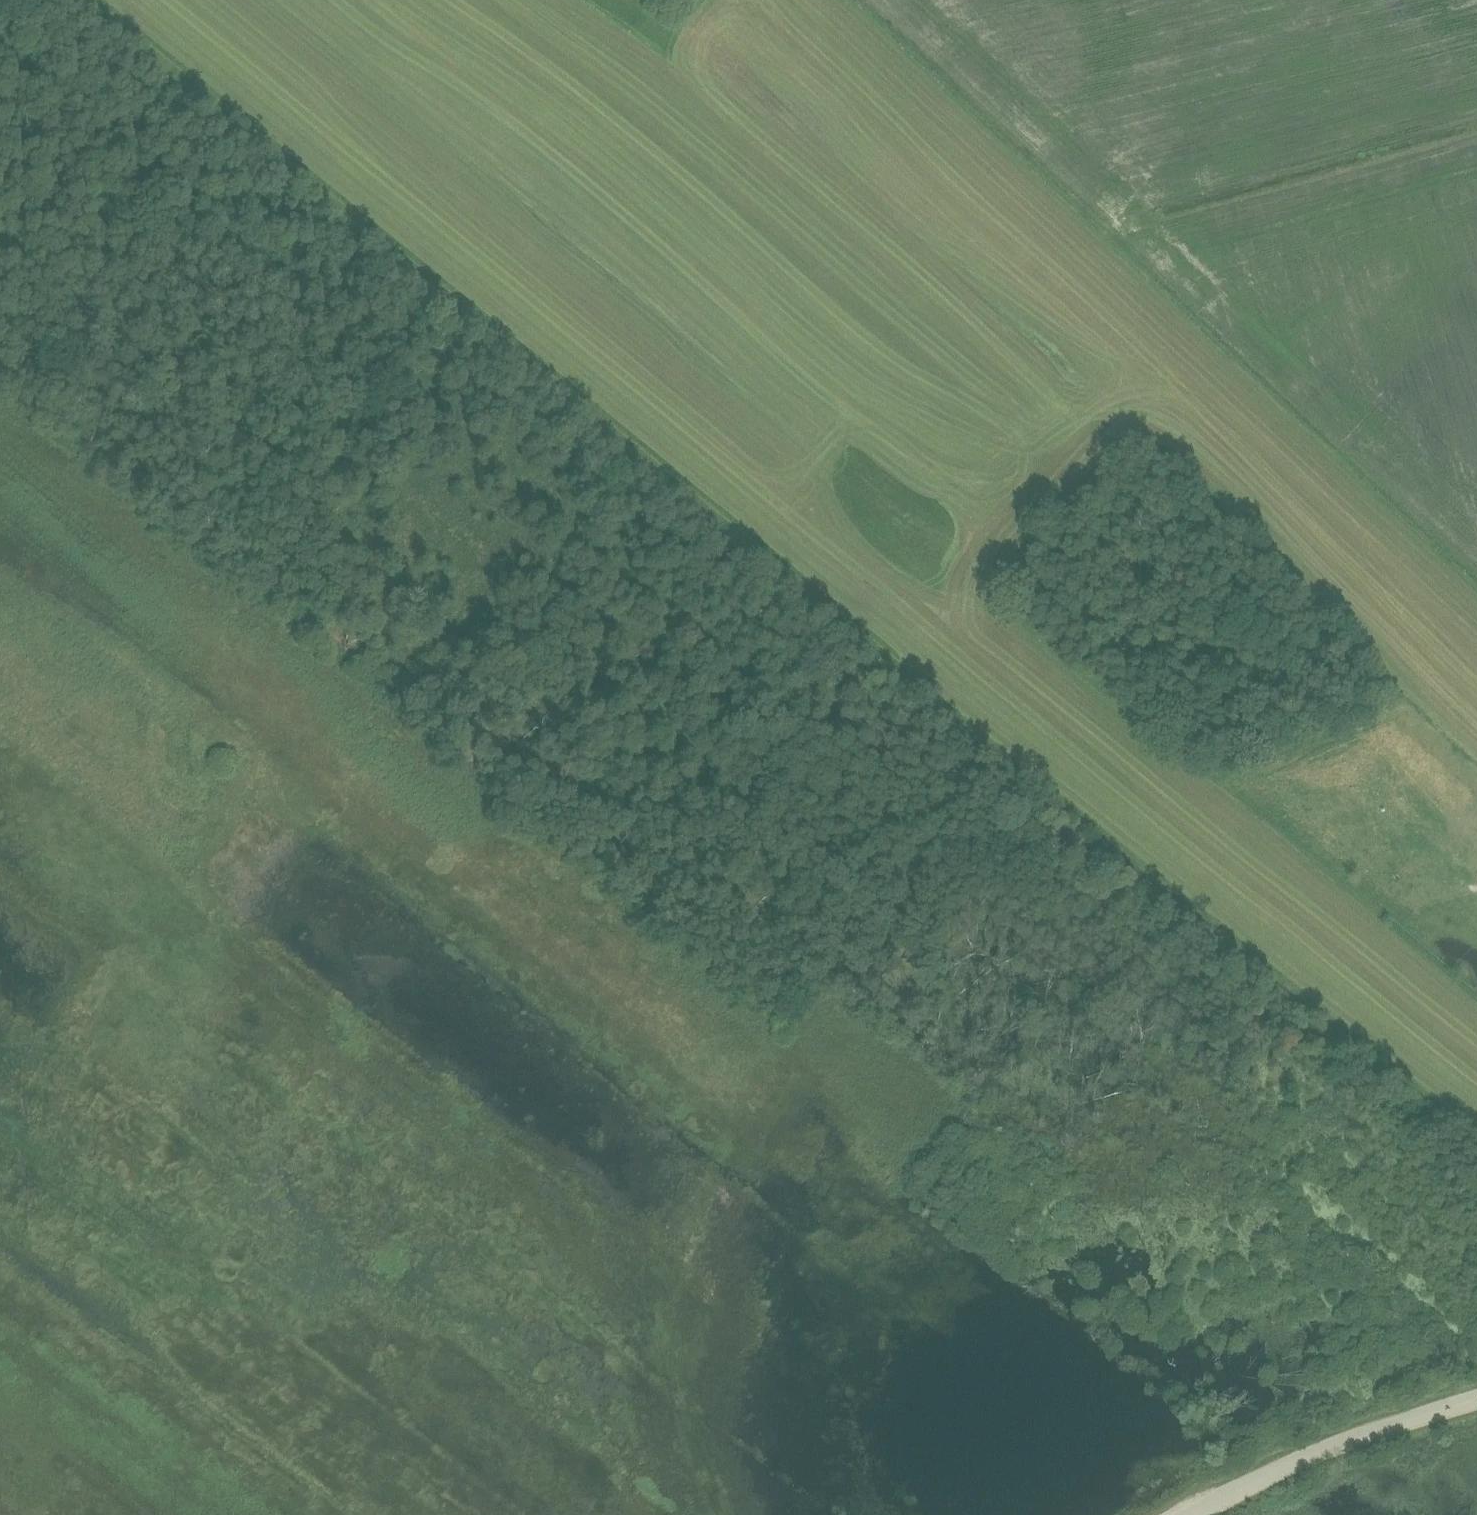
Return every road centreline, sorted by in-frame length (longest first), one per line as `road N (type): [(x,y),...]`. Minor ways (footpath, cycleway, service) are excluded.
road 1 (track): [(1190,1514),(1325,1450),(1476,1399)]

